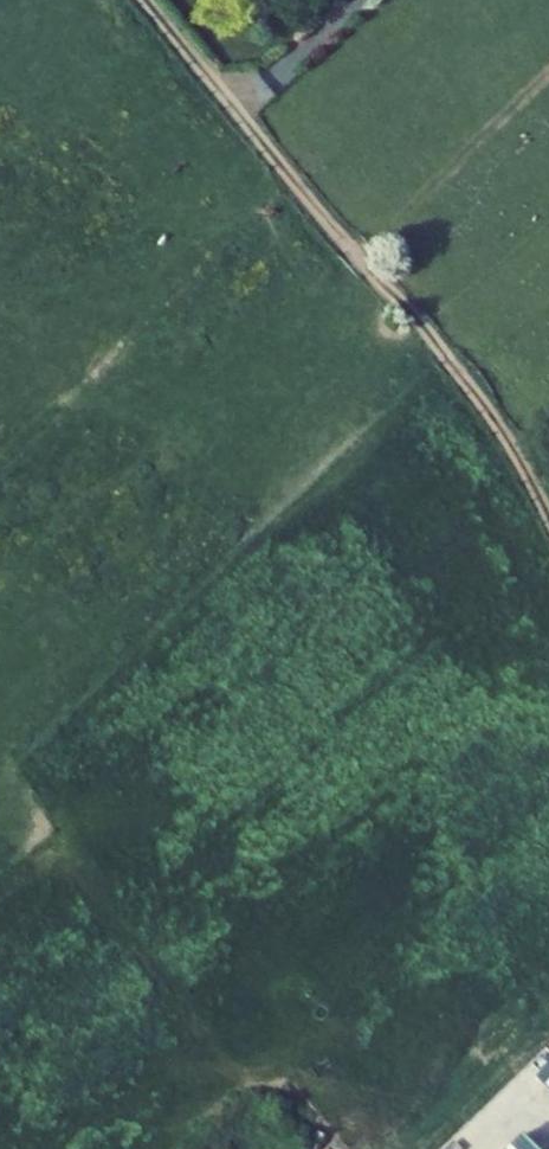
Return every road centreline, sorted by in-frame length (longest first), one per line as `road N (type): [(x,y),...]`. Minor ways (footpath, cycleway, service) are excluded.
road 1 (track): [(147,0),(460,373),(548,514)]

